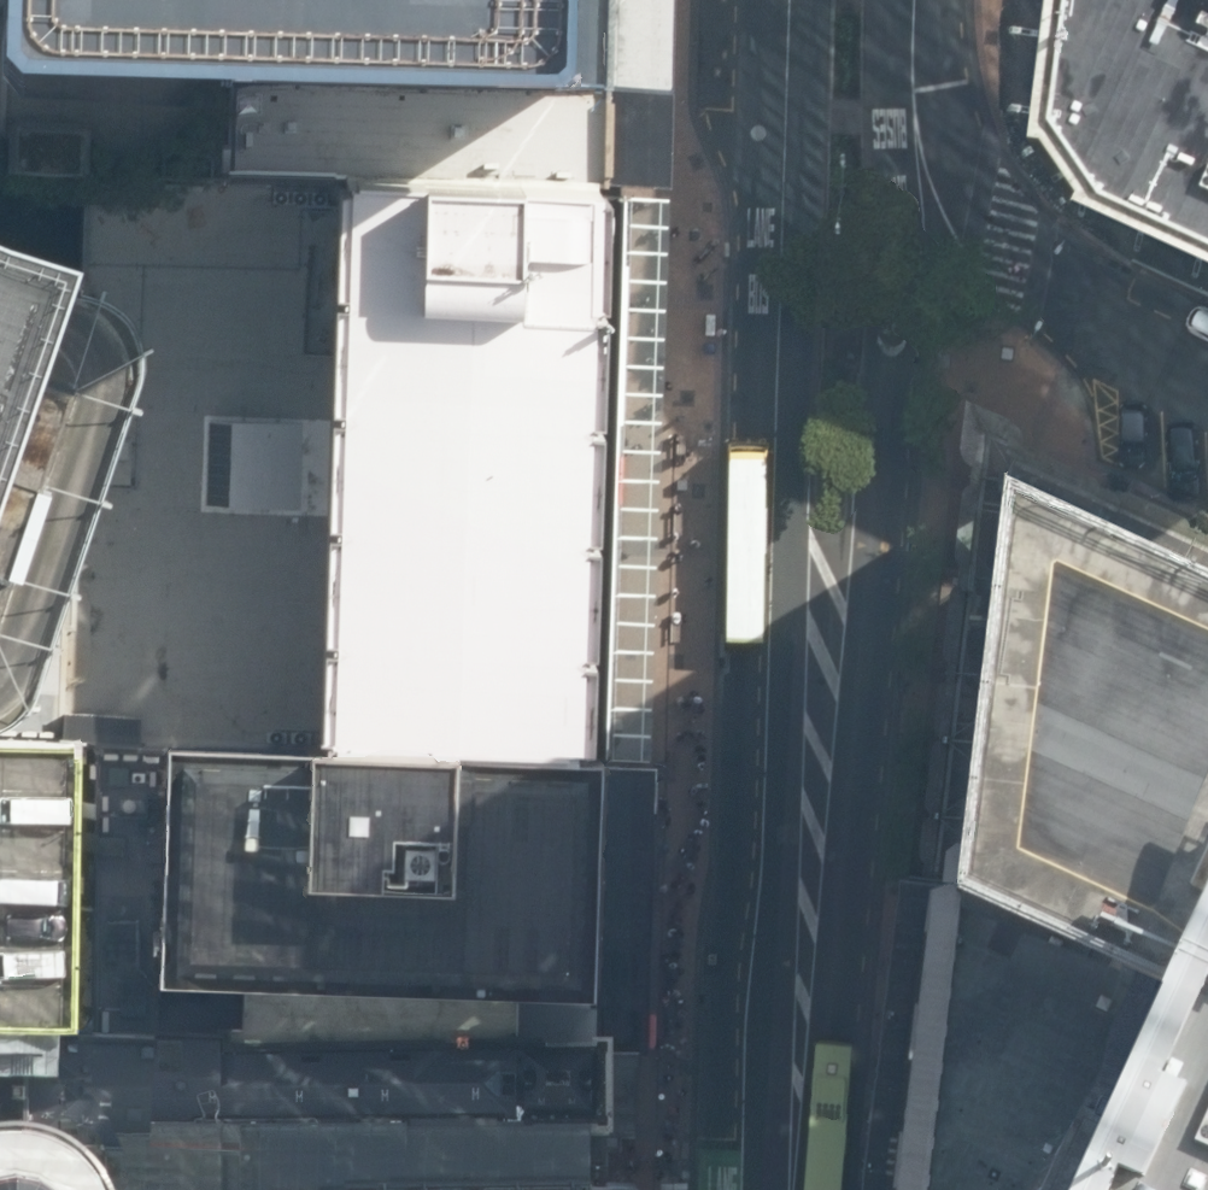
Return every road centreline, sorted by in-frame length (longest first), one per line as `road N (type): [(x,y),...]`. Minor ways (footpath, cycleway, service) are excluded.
road 1 (tertiary): [(797,1032),(768,733),(792,0)]
road 2 (tertiary): [(903,106),(870,740),(797,1032)]
road 3 (unclassified): [(903,106),(976,250),(1093,358),(1207,409)]
road 4 (tertiary): [(788,1189),(797,1032)]

